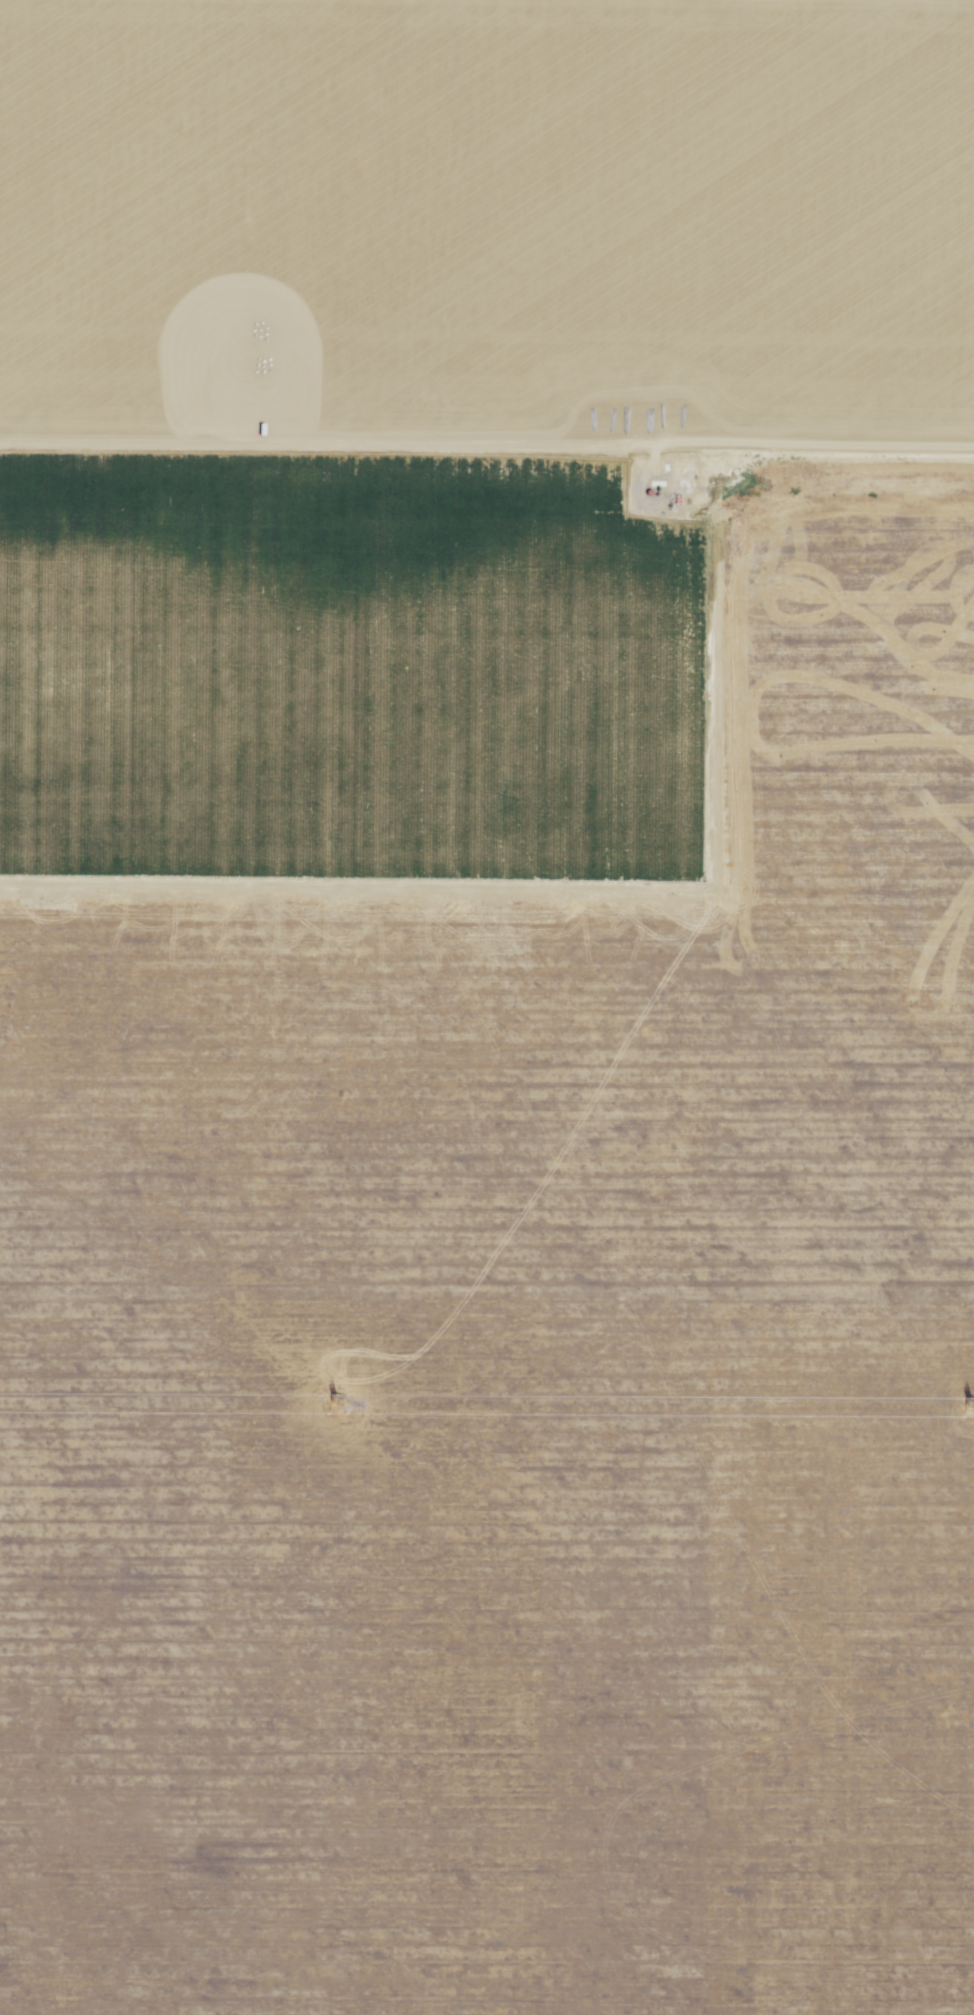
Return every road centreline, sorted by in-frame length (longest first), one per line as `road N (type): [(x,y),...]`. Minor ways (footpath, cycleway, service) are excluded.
road 1 (track): [(973,452),(0,445)]

